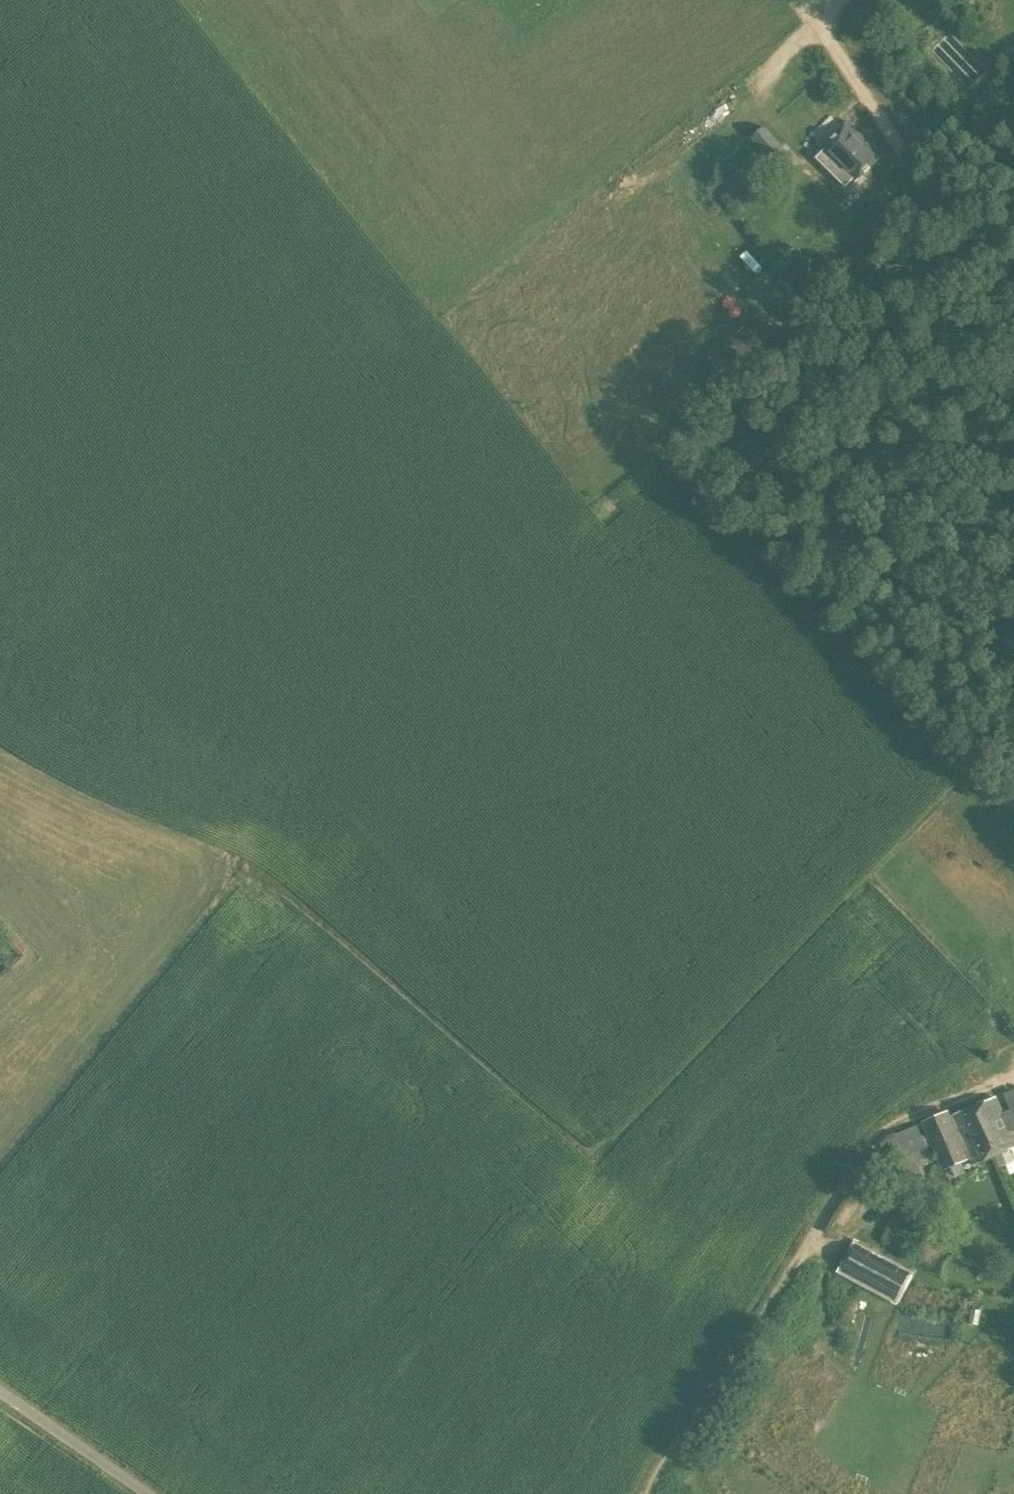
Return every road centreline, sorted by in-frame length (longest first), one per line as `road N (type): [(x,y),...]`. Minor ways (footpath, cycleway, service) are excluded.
road 1 (unclassified): [(650,1493),(877,1133),(1013,1081)]
road 2 (unclassified): [(1013,321),(806,0)]
road 3 (unclassified): [(142,1493),(0,1397)]

